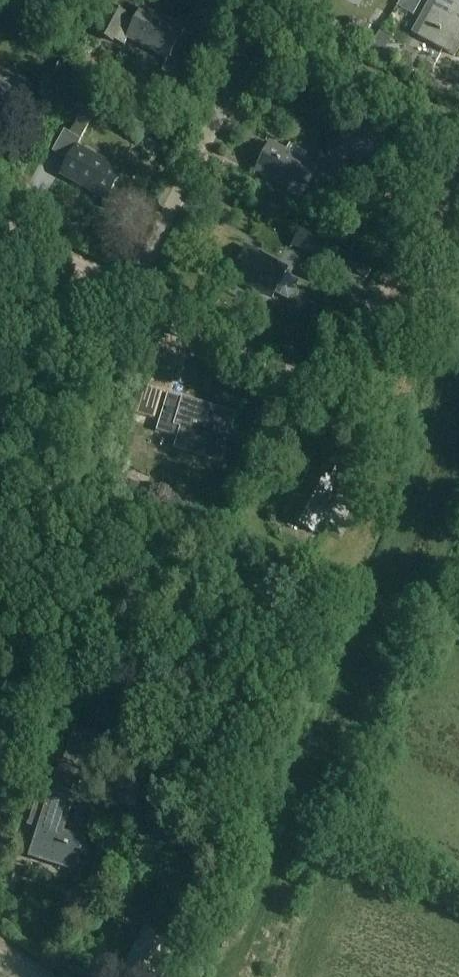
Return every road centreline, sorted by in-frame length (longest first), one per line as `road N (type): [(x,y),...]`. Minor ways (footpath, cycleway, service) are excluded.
road 1 (unclassified): [(120,278),(165,311),(300,369),(341,369),(458,159)]
road 2 (unclassified): [(120,278),(145,253),(240,72),(266,1)]
road 3 (unclassified): [(120,278),(0,219)]
road 4 (unclassified): [(0,320),(59,309),(120,278)]

